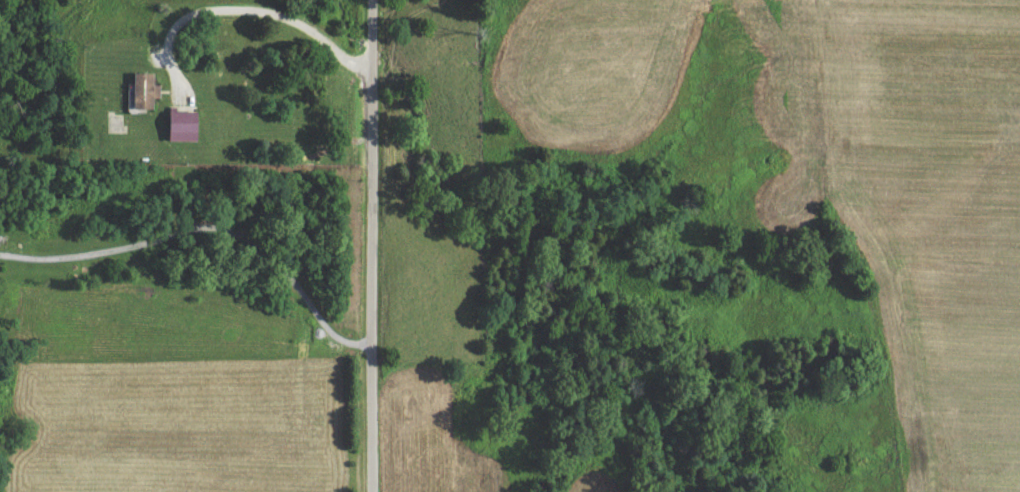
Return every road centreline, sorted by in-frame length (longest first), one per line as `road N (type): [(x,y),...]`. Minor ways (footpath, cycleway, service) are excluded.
road 1 (residential): [(374,491),(373,0)]

